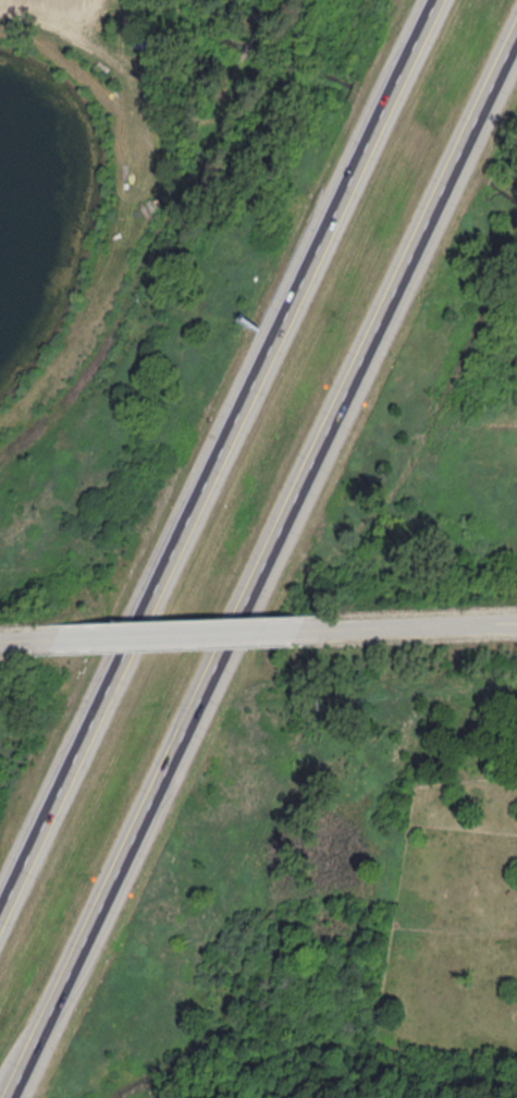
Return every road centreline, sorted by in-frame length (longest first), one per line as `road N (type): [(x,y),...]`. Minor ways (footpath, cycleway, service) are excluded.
road 1 (motorway): [(14,1097),(516,48)]
road 2 (motorway): [(440,0),(0,928)]
road 3 (residential): [(40,636),(353,625)]
road 4 (residential): [(353,625),(516,621)]

